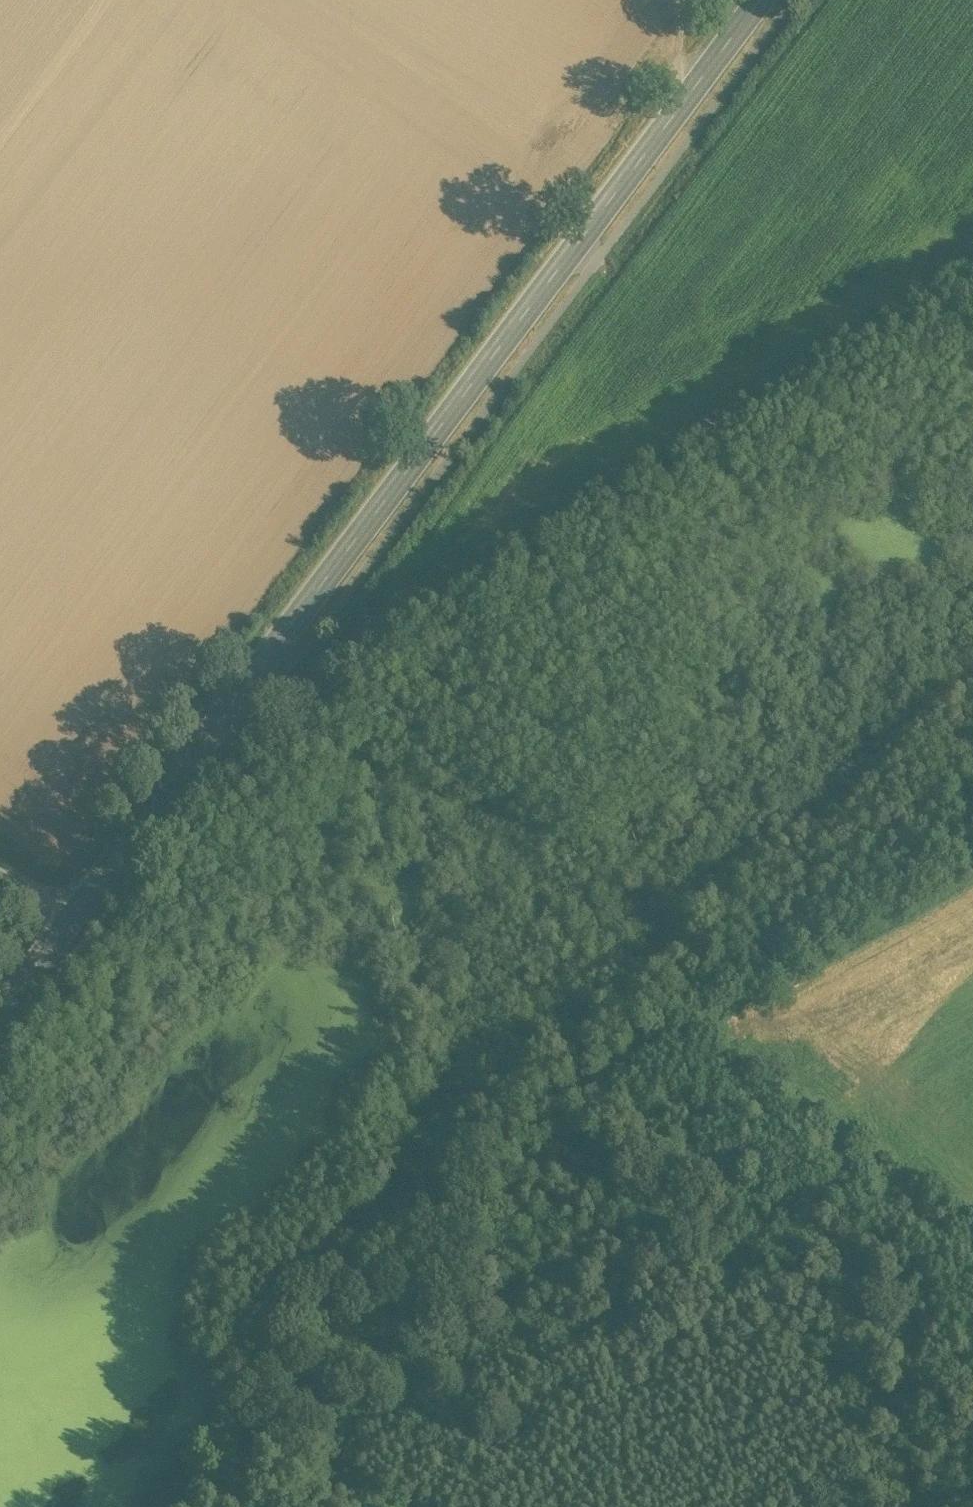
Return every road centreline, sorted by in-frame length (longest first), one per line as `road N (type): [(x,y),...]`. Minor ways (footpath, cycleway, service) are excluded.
road 1 (secondary): [(759,0),(0,1006)]

